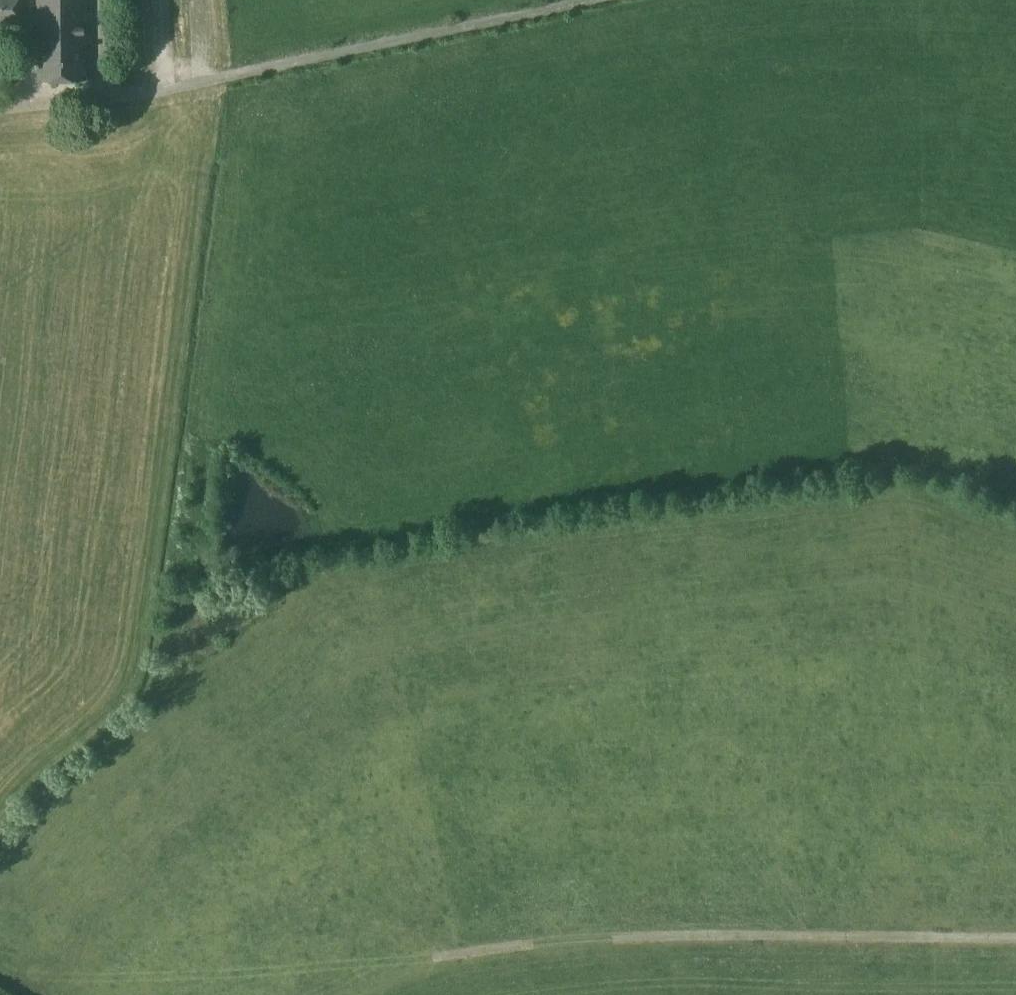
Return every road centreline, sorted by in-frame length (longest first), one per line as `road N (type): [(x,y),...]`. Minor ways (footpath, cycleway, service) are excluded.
road 1 (unclassified): [(0,109),(120,101),(580,0)]

